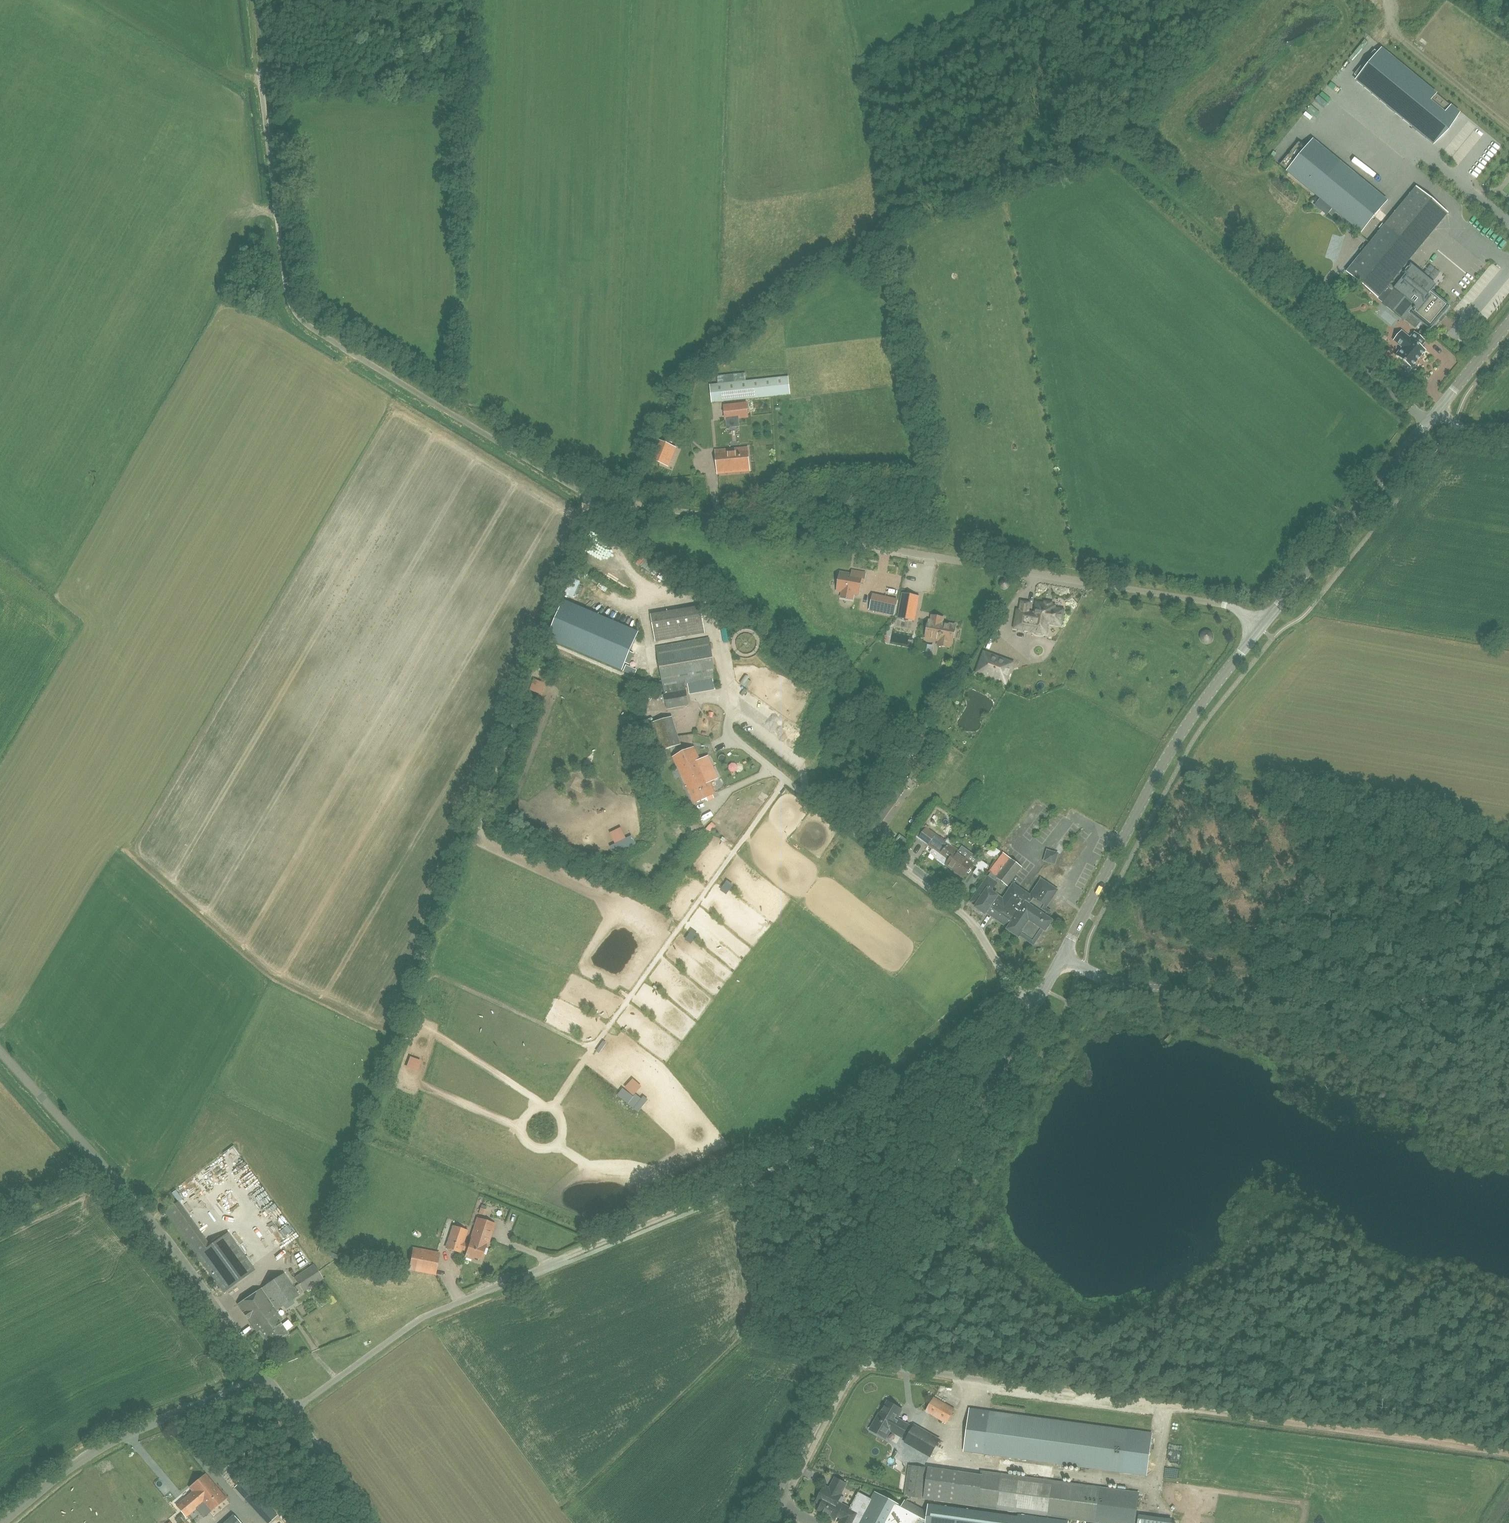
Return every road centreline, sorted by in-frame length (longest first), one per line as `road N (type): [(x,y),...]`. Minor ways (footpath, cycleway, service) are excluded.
road 1 (unclassified): [(1261,627),(1223,604),(586,493),(295,311),(261,73)]
road 2 (track): [(1014,995),(853,1125),(807,1152),(553,1264)]
road 3 (tertiary): [(1063,956),(1117,981),(1330,1006),(1508,980)]
road 4 (track): [(1508,1455),(1080,1394)]
road 5 (unclassified): [(265,1377),(129,1194),(0,1053)]
road 6 (tertiary): [(846,1359),(1038,1001)]
road 7 (track): [(647,715),(603,719),(615,808),(595,834),(535,806),(577,681),(608,698)]
road 8 (tertiary): [(1063,956),(1173,745),(1261,627)]
road 9 (residential): [(1014,995),(964,916),(774,771)]
road 10 (track): [(786,780),(595,1047)]
road 11 (unclassified): [(289,1411),(418,1321),(553,1264)]
road 12 (unclassified): [(3,1522),(114,1441),(265,1377)]
road 13 (tertiary): [(1261,627),(1436,411)]
road 14 (unclassified): [(1080,1394),(846,1359)]
road 15 (tertiary): [(760,1522),(846,1359)]
road 16 (unclassified): [(371,1522),(289,1411)]

